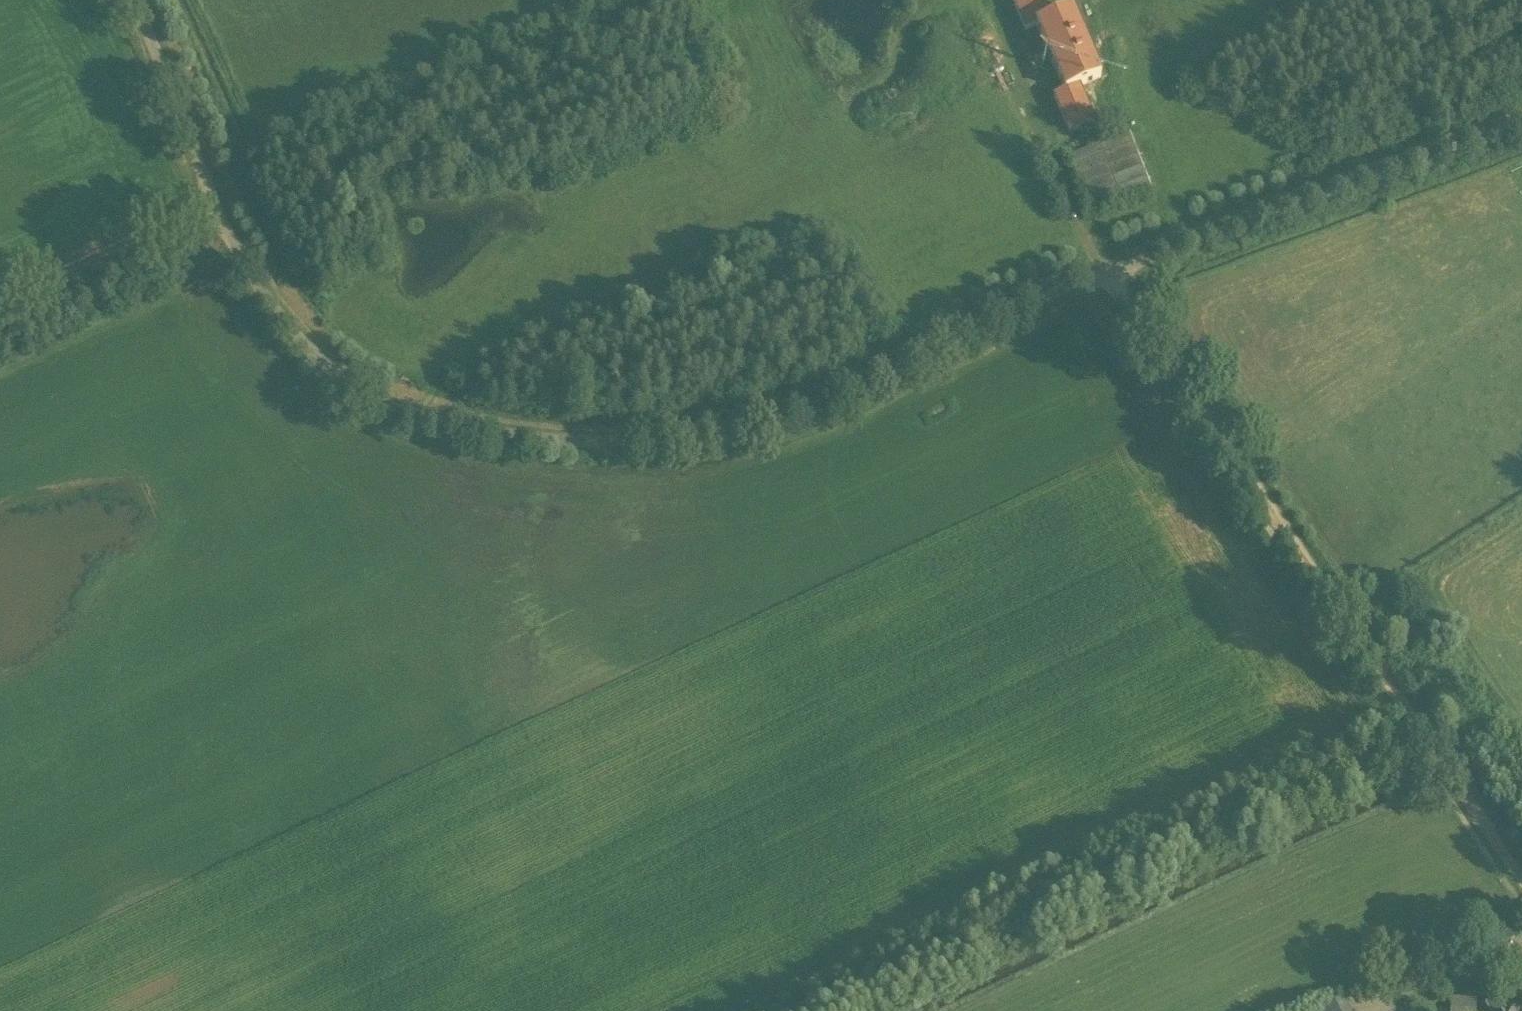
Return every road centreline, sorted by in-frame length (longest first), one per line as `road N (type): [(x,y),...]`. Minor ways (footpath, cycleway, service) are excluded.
road 1 (unclassified): [(1106,262),(824,406),(748,429),(577,427),(442,407),(379,376),(323,332),(268,266),(143,0)]
road 2 (unclassified): [(1106,262),(1521,883)]
road 3 (unclassified): [(1521,114),(1106,262)]
road 4 (track): [(230,185),(0,292)]

